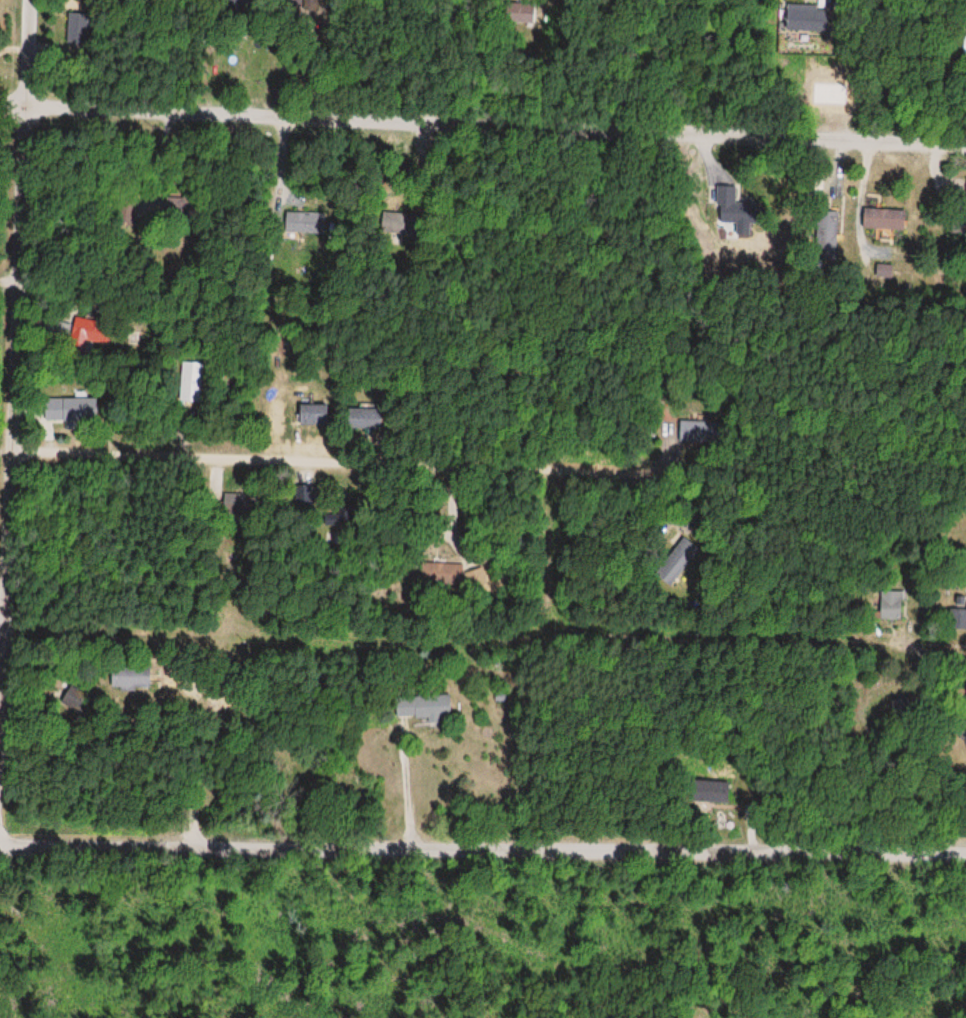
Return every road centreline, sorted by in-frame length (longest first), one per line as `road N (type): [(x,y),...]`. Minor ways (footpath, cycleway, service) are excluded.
road 1 (residential): [(965,840),(0,836)]
road 2 (residential): [(965,497),(894,499),(547,468),(21,457)]
road 3 (residential): [(965,139),(370,119),(21,119)]
road 4 (residential): [(3,836),(21,457),(25,0)]
road 5 (residential): [(616,650),(8,659)]
road 6 (residential): [(965,659),(616,650)]

